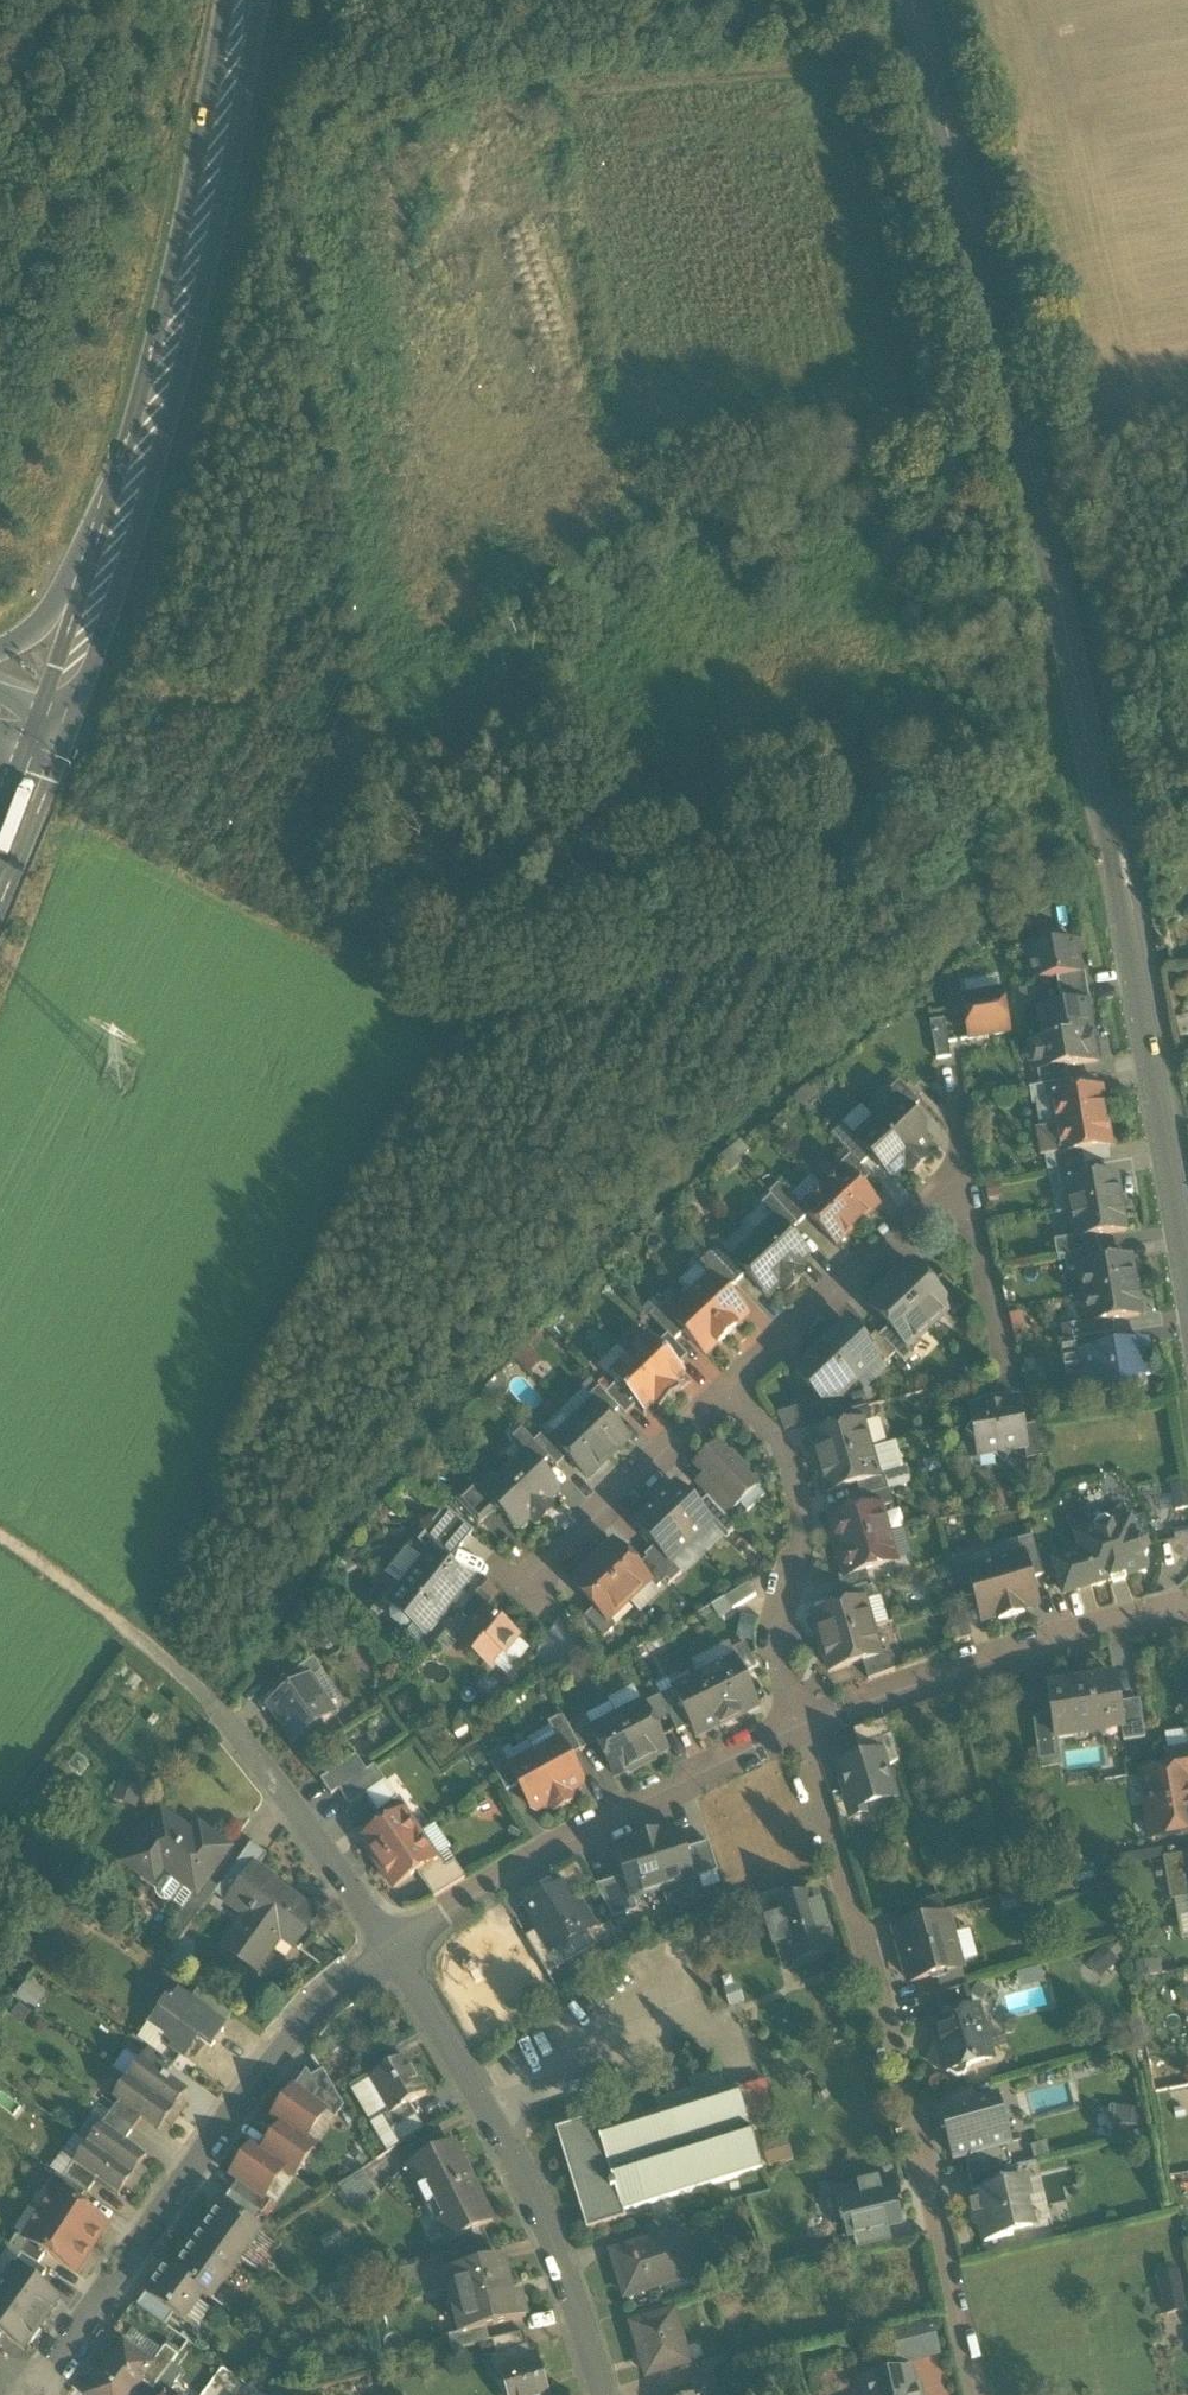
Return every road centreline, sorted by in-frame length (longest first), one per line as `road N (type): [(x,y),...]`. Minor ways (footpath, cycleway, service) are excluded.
road 1 (tertiary): [(1187,1294),(1056,583),(914,0)]
road 2 (residential): [(792,1731),(910,2097),(977,2394)]
road 3 (residential): [(393,1951),(290,2037),(39,2392)]
road 4 (primary): [(133,485),(244,0)]
road 5 (residential): [(603,2394),(559,2253),(483,2095),(393,1951)]
road 6 (track): [(932,62),(655,77),(500,106),(481,158)]
road 7 (residential): [(792,1731),(578,1837),(393,1951)]
road 8 (residential): [(1187,1609),(1008,1657),(792,1731)]
road 9 (residential): [(393,1951),(227,1711),(139,1637)]
road 10 (residential): [(792,1731),(779,1654),(803,1524),(781,1442),(735,1389)]
road 11 (residential): [(962,1166),(735,1389)]
road 12 (residential): [(735,1389),(526,1586)]
road 13 (primary): [(58,713),(133,485)]
road 14 (motorway): [(133,485),(41,627),(0,651)]
road 15 (residential): [(962,1166),(1009,1366)]
road 16 (track): [(139,1637),(0,1543)]

